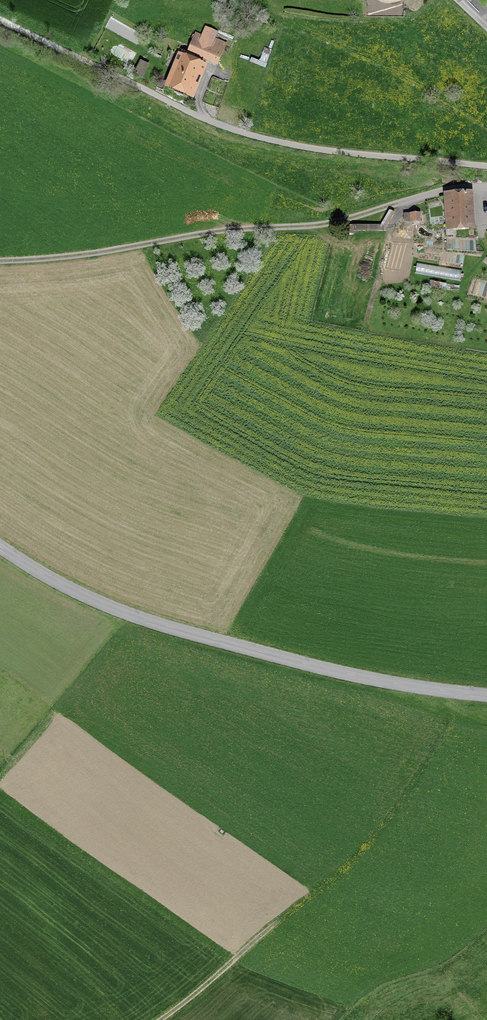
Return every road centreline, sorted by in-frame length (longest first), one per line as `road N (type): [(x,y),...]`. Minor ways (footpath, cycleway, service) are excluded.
road 1 (tertiary): [(0,547),(87,597),(182,632),(378,680),(486,695)]
road 2 (track): [(0,256),(209,229),(337,222),(486,186)]
road 3 (track): [(159,1019),(324,889),(400,813),(471,693)]
road 4 (residential): [(104,70),(216,123),(278,142),(486,166)]

